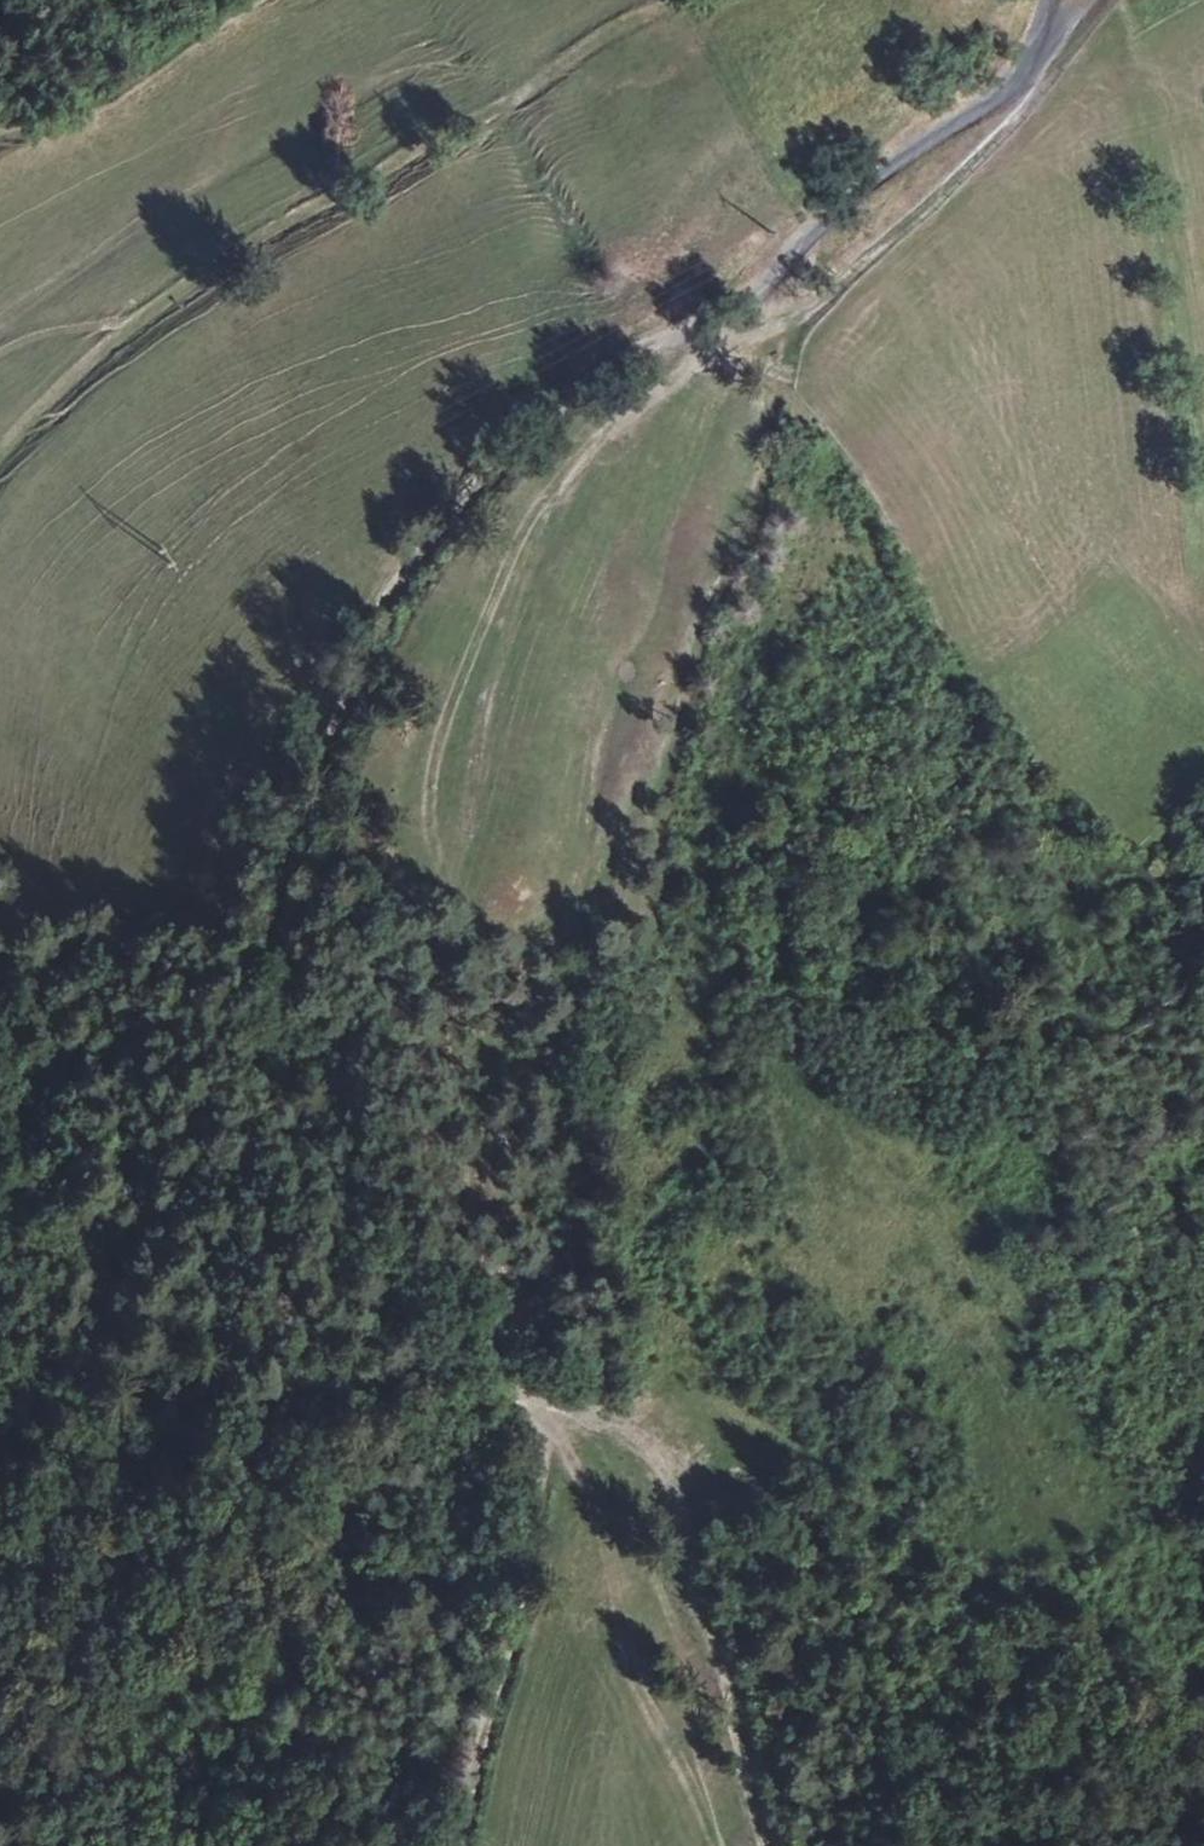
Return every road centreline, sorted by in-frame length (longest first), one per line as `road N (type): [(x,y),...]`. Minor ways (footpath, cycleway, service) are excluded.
road 1 (track): [(762,1845),(636,1435),(542,1411),(470,1366),(374,1222),(265,850),(347,650),(488,475),(1002,89),(1037,0)]
road 2 (track): [(542,1411),(459,1845)]

